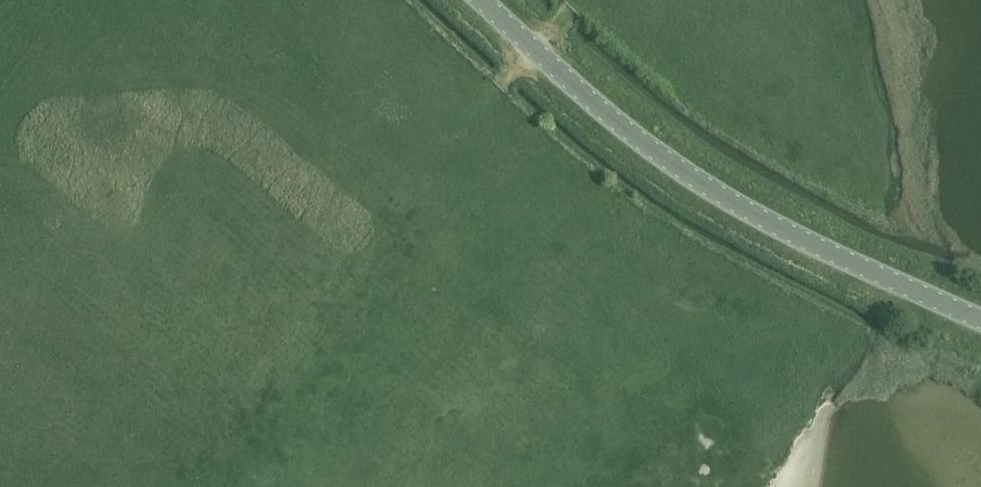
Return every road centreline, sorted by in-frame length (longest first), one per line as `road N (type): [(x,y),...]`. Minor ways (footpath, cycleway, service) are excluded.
road 1 (tertiary): [(980,321),(720,196),(612,119),(482,0)]

